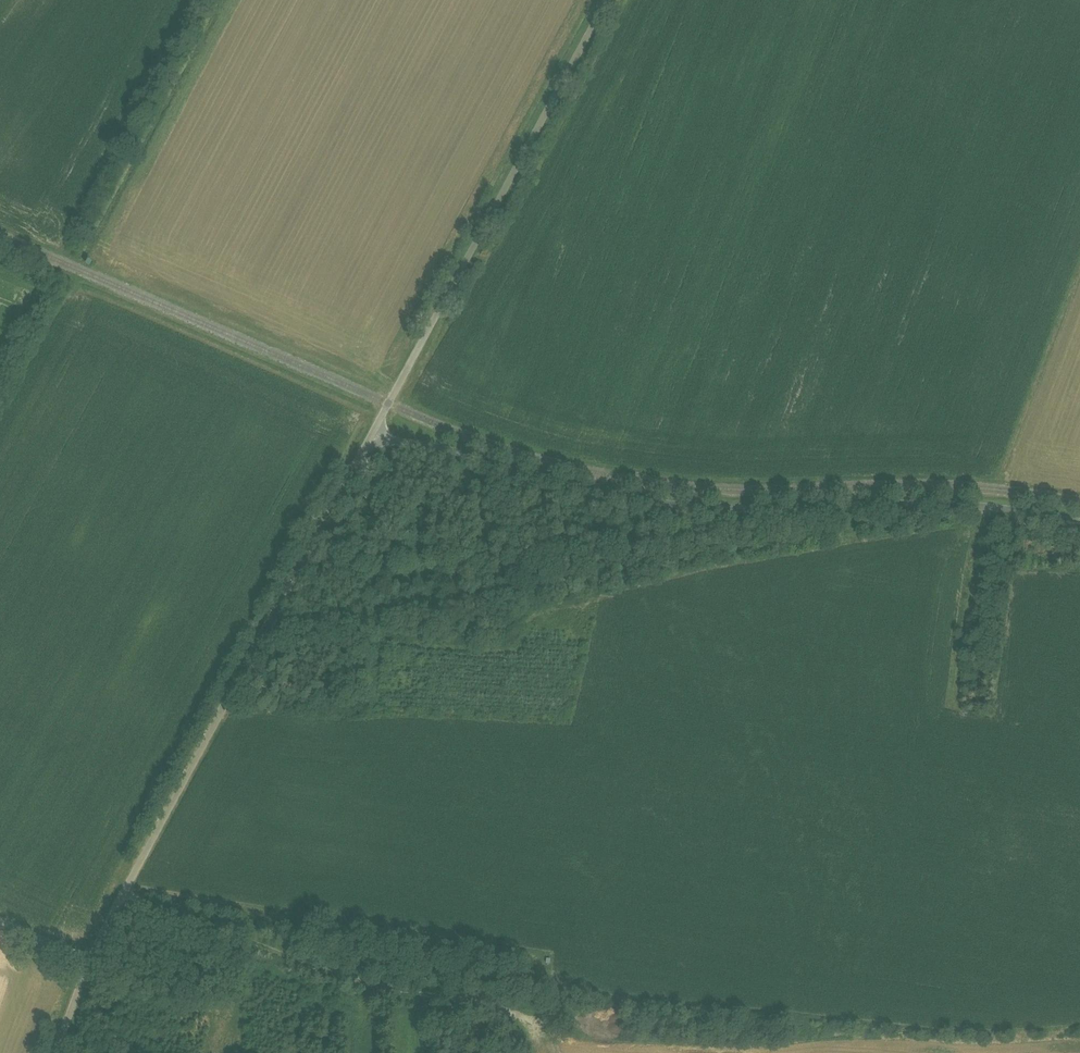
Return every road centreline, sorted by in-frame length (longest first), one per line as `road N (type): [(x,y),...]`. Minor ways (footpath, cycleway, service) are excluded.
road 1 (unclassified): [(375,433),(662,498),(947,498),(1079,516)]
road 2 (unclassified): [(375,433),(94,952)]
road 3 (unclassified): [(607,0),(375,433)]
road 4 (track): [(123,892),(183,907),(332,970),(524,1009)]

